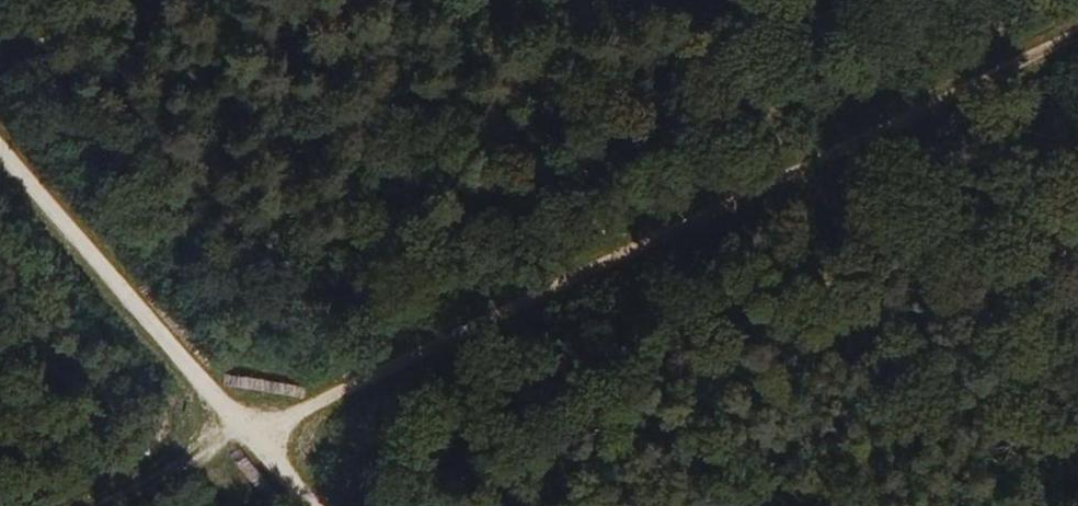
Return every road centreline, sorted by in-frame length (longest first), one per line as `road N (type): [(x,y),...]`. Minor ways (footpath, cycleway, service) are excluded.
road 1 (track): [(314,505),(0,149)]

